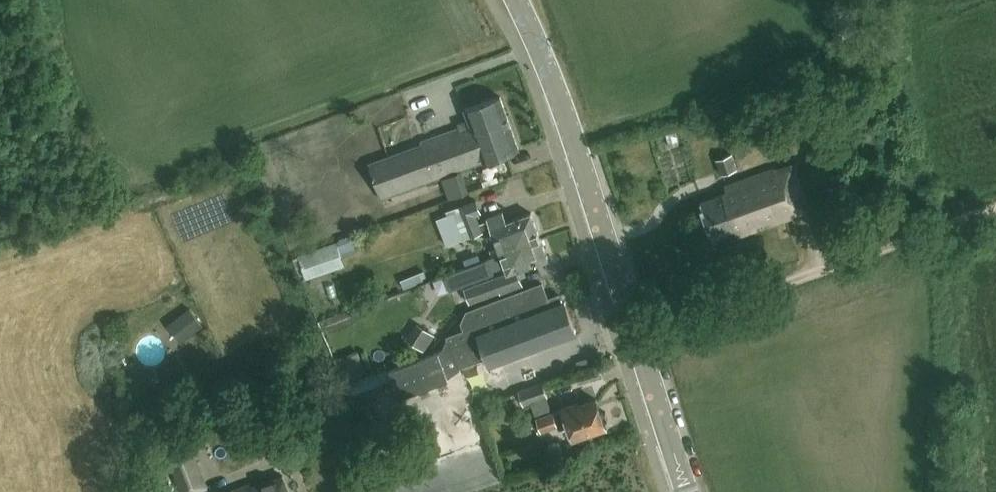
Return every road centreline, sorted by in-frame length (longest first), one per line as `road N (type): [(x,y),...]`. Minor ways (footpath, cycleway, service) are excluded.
road 1 (secondary): [(688,491),(567,110),(518,0)]
road 2 (track): [(995,211),(635,329)]

